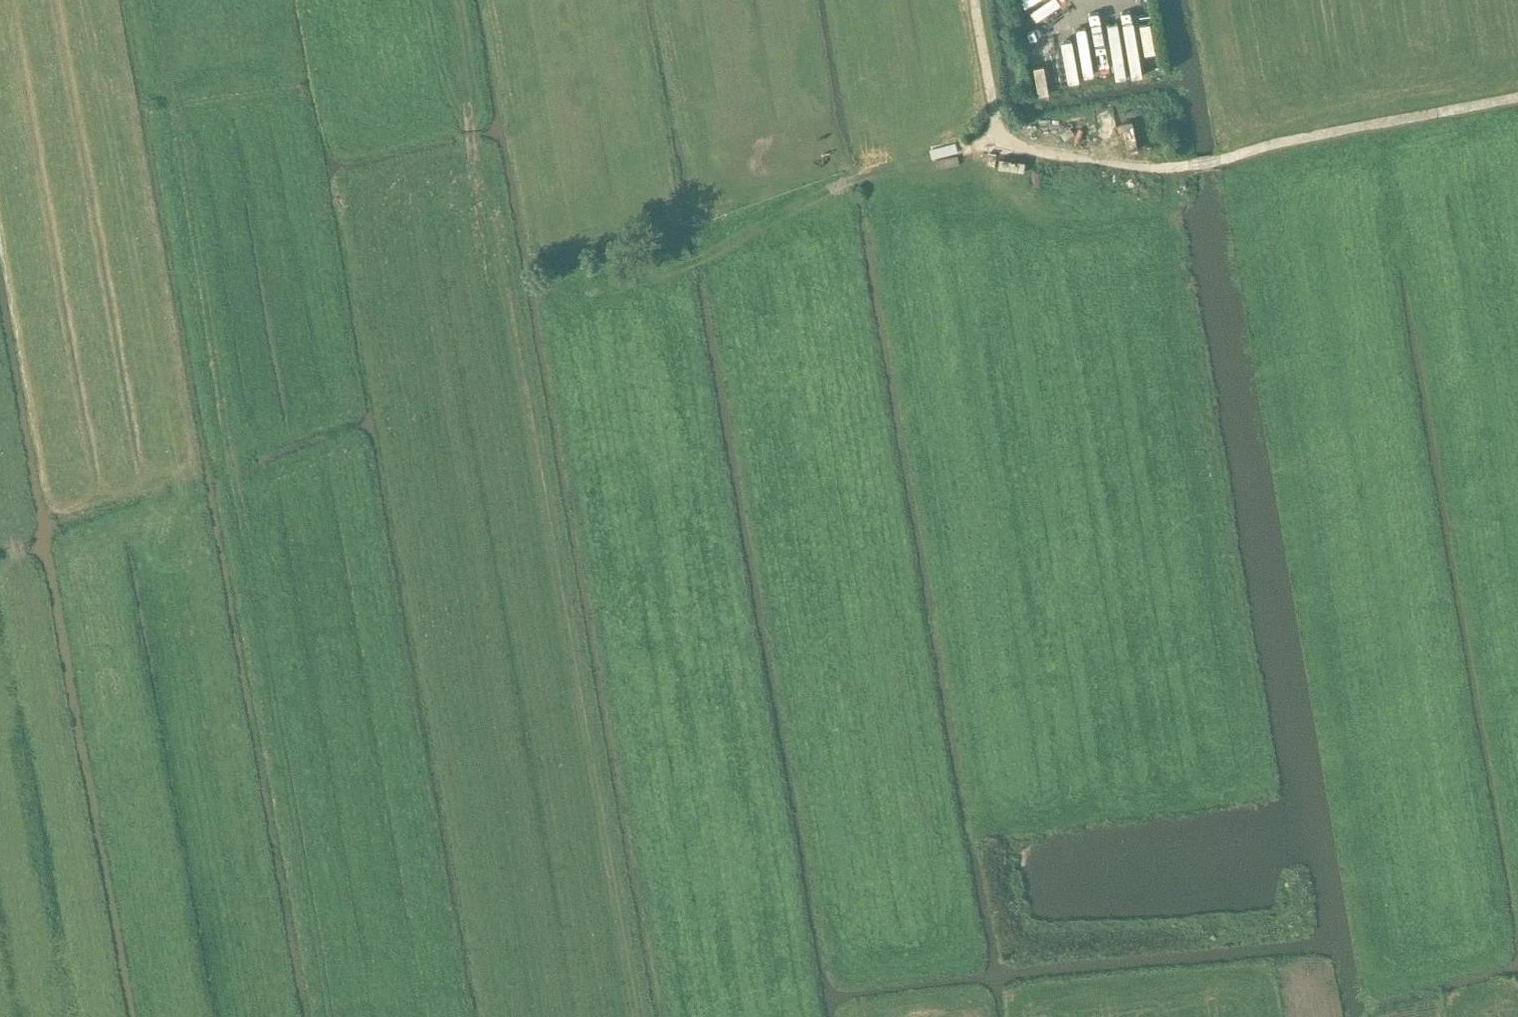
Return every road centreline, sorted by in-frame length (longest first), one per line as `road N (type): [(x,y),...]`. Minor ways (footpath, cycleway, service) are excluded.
road 1 (track): [(1185,166),(1517,99)]
road 2 (track): [(1185,166),(1145,170),(1008,142),(997,129),(974,0)]

